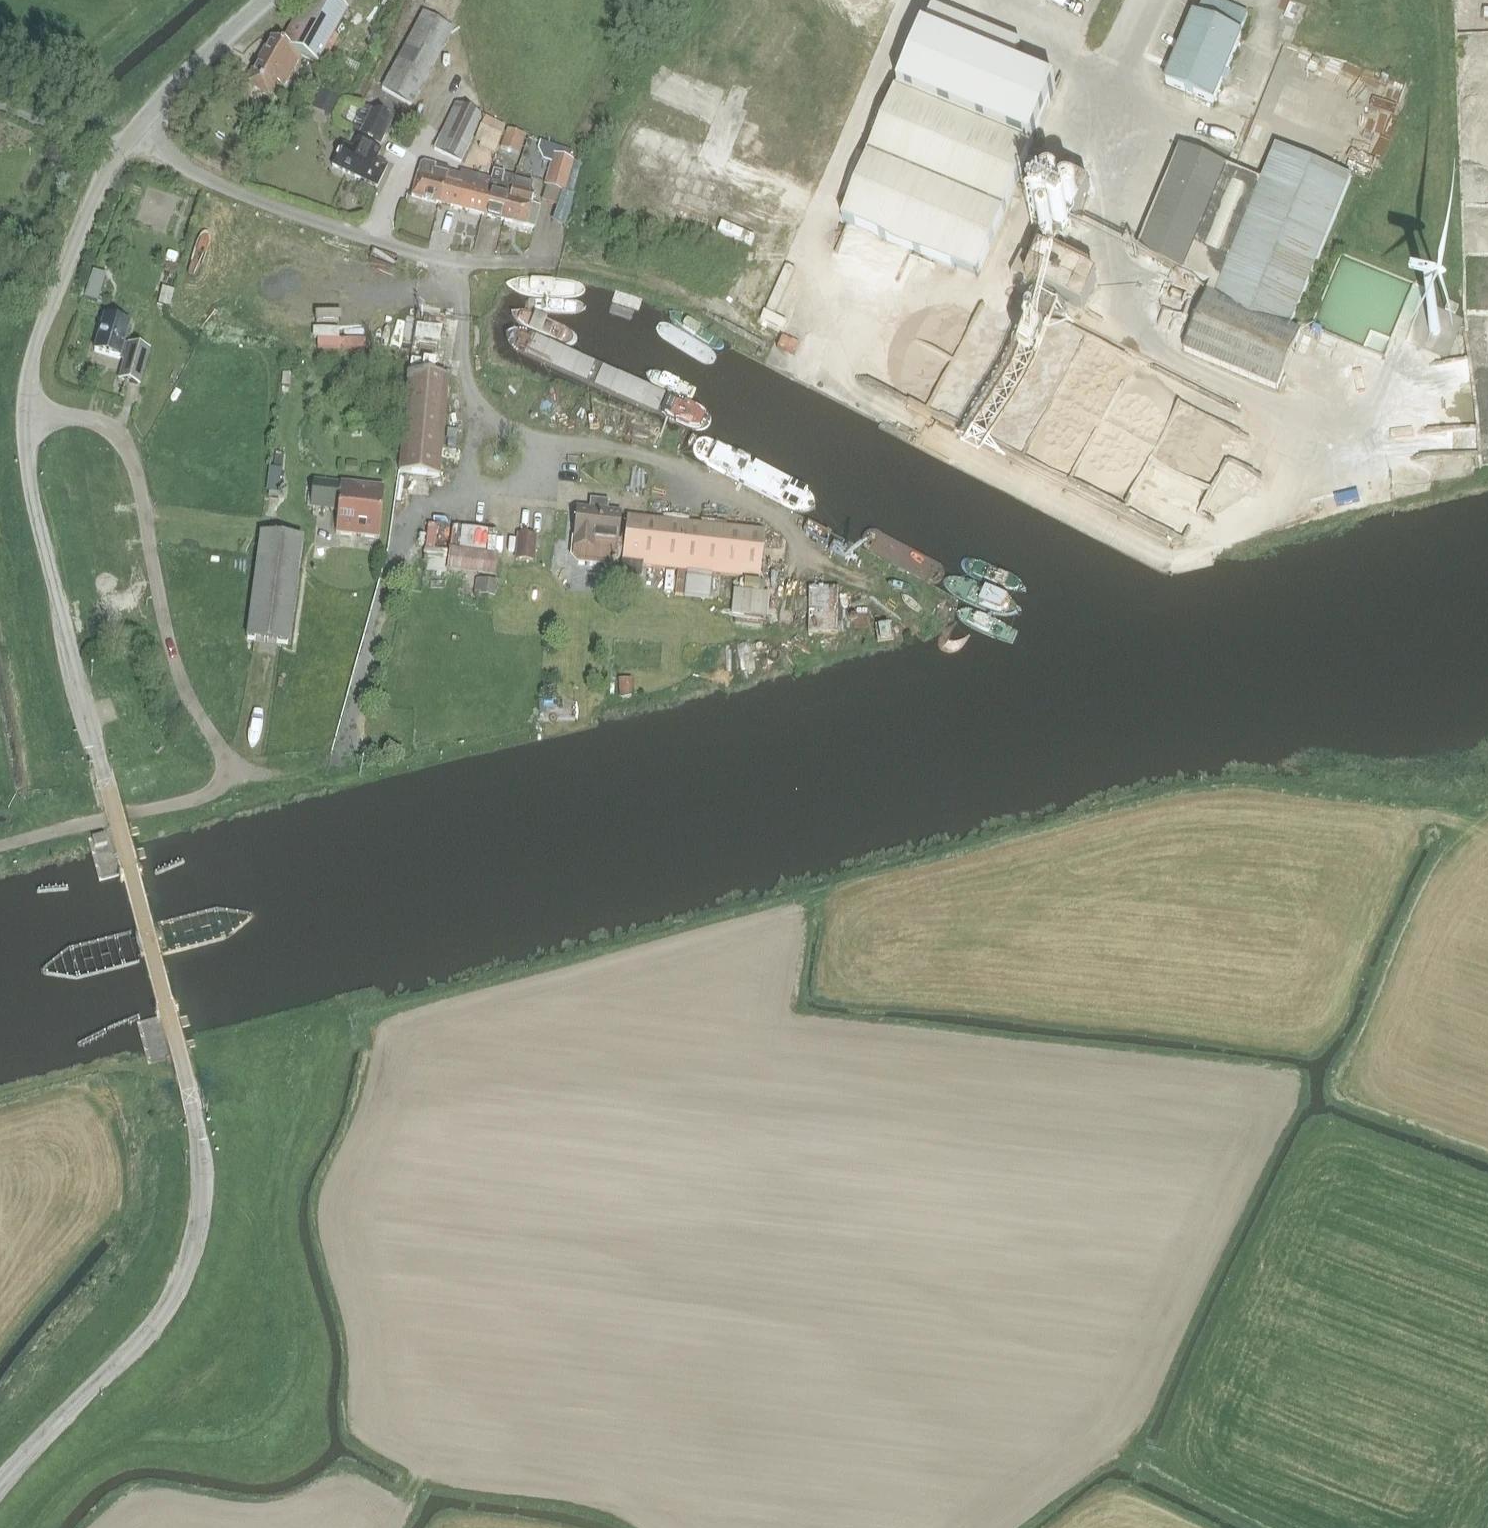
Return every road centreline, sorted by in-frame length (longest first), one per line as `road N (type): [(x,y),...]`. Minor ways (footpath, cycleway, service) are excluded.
road 1 (unclassified): [(0,1485),(158,1320),(187,1269),(203,1188),(192,1113),(46,549),(26,417)]
road 2 (unclassified): [(26,417),(102,422),(129,447),(181,677),(228,771),(208,793),(61,832)]
road 3 (residential): [(552,263),(417,254),(200,179),(135,136)]
road 4 (unclassified): [(26,417),(42,328),(102,183),(135,136)]
road 5 (unclassified): [(135,136),(209,53),(270,0)]

